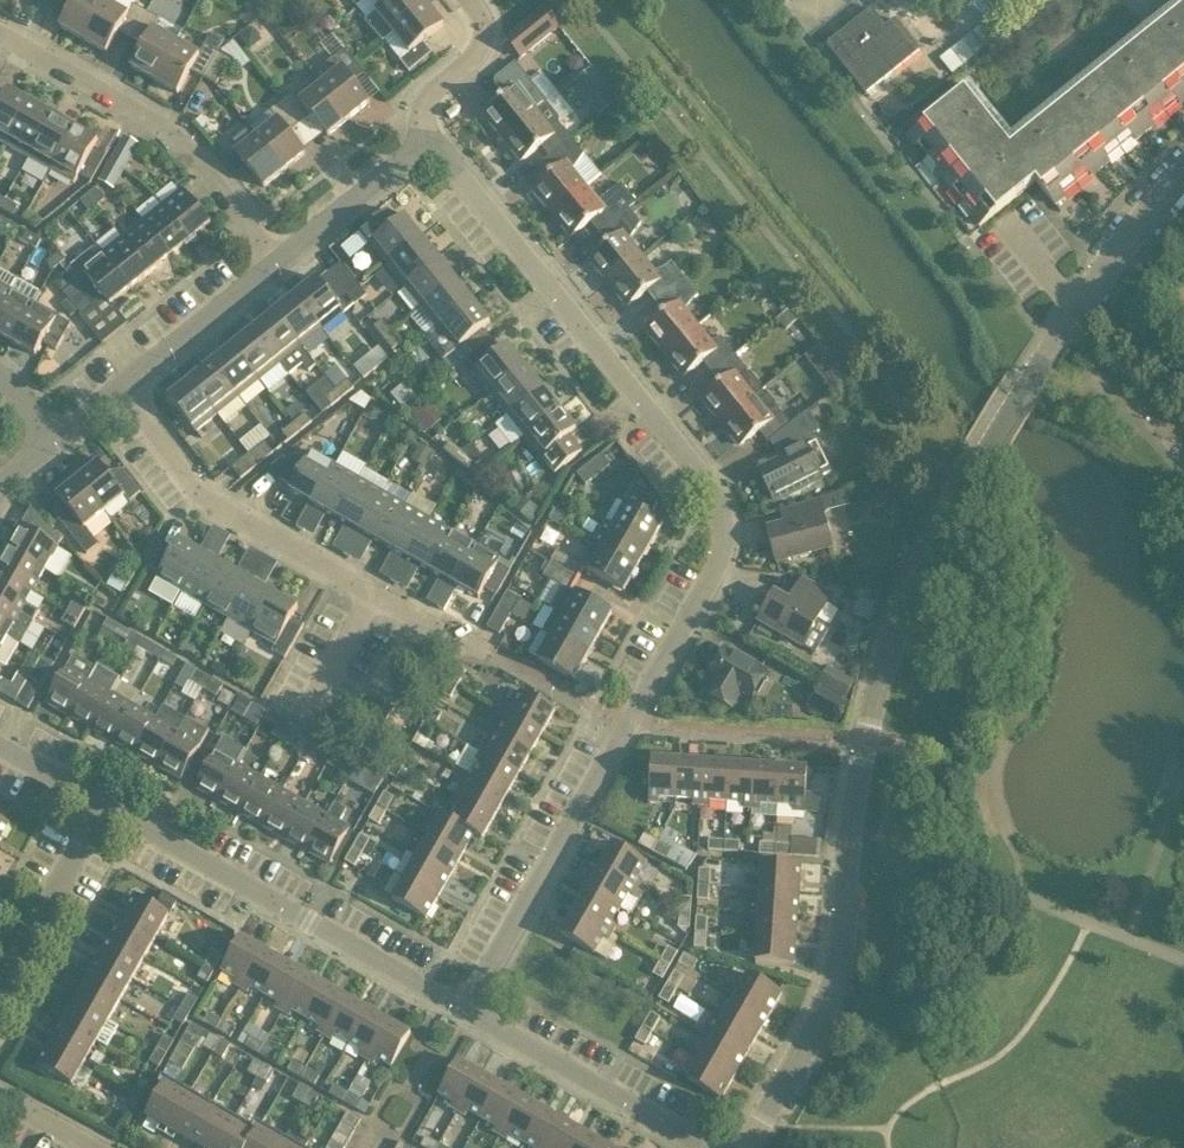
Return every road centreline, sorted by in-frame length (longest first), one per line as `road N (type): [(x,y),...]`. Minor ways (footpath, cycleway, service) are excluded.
road 1 (residential): [(747,1147),(812,1032),(841,952),(866,747),(895,623),(1021,387),(1143,217),(1183,176)]
road 2 (residential): [(467,1010),(726,567),(714,488),(437,141)]
road 3 (residential): [(109,811),(467,1010)]
road 4 (residential): [(280,257),(185,135),(0,27)]
road 5 (residential): [(371,580),(207,488),(168,451),(122,387)]
road 6 (residential): [(711,1147),(467,1010)]
road 7 (residential): [(0,994),(109,811)]
road 8 (residential): [(280,257),(122,387)]
road 9 (residential): [(437,141),(280,257)]
road 10 (residential): [(467,0),(480,17),(479,51),(425,105),(437,141)]
road 11 (residential): [(303,712),(371,580)]
road 12 (residential): [(488,647),(371,580)]
road 13 (residential): [(0,748),(109,811)]
road 14 (residential): [(107,1147),(0,1088)]

